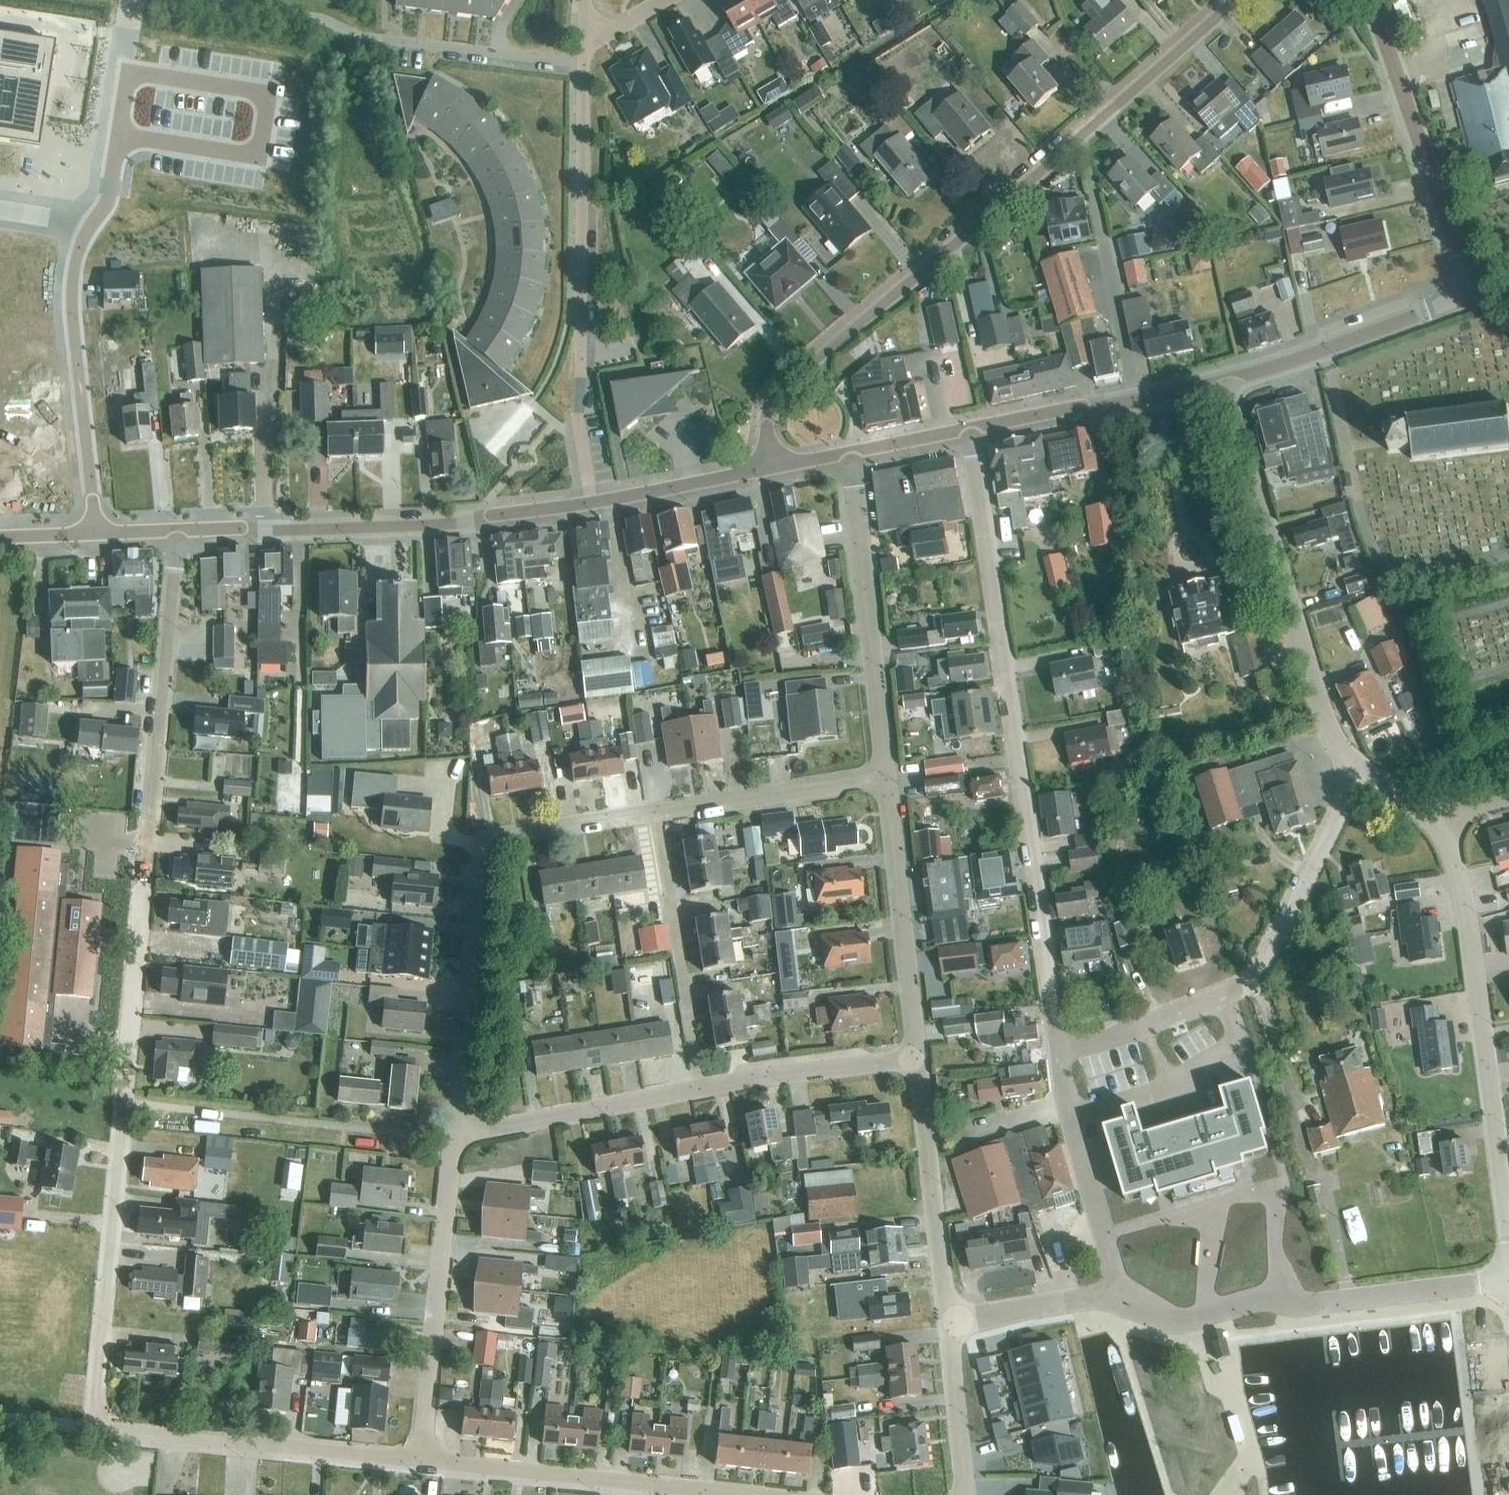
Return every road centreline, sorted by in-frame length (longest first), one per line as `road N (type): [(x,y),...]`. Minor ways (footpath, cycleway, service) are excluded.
road 1 (residential): [(420,1463),(96,1427),(178,529)]
road 2 (residential): [(969,431),(1059,1056)]
road 3 (tertiary): [(1080,132),(781,388),(767,418),(769,468)]
road 4 (residential): [(453,1140),(484,852),(501,837),(654,814)]
road 5 (residential): [(1059,1056),(1239,987),(1270,957),(1345,795),(1349,767)]
road 6 (residential): [(592,503),(579,418),(583,65)]
road 7 (tertiary): [(178,529),(464,522),(592,503)]
road 8 (residential): [(1349,767),(1329,729),(1224,380)]
road 9 (unclassified): [(96,533),(72,283),(81,243),(110,191),(119,138)]
road 10 (residential): [(1508,1231),(1451,830)]
road 11 (residential): [(1119,1299),(1176,1322),(1247,1302),(1310,1304),(1508,1281)]
road 12 (residential): [(886,777),(851,453)]
road 13 (residential): [(420,1463),(453,1140)]
road 14 (tertiary): [(1473,298),(1372,0)]
road 15 (residential): [(709,1494),(420,1463)]
road 16 (residential): [(918,1060),(886,777)]
road 17 (residential): [(654,814),(701,1090)]
road 18 (residential): [(1133,399),(1080,132)]
road 19 (tertiary): [(1224,380),(1473,298)]
road 20 (residential): [(946,1319),(918,1060)]
road 21 (residential): [(453,1140),(701,1090)]
road 22 (residential): [(1119,1299),(1059,1056)]
road 23 (residential): [(654,814),(886,777)]
road 24 (residential): [(701,1090),(918,1060)]
road 25 (tertiary): [(1234,0),(1080,132)]
road 26 (residential): [(583,65),(382,39)]
road 27 (tertiary): [(592,503),(769,468)]
road 28 (residential): [(967,1494),(946,1319)]
road 29 (residential): [(946,1319),(1119,1299)]
road 30 (tertiary): [(969,431),(1133,399)]
road 31 (tertiary): [(851,453),(969,431)]

